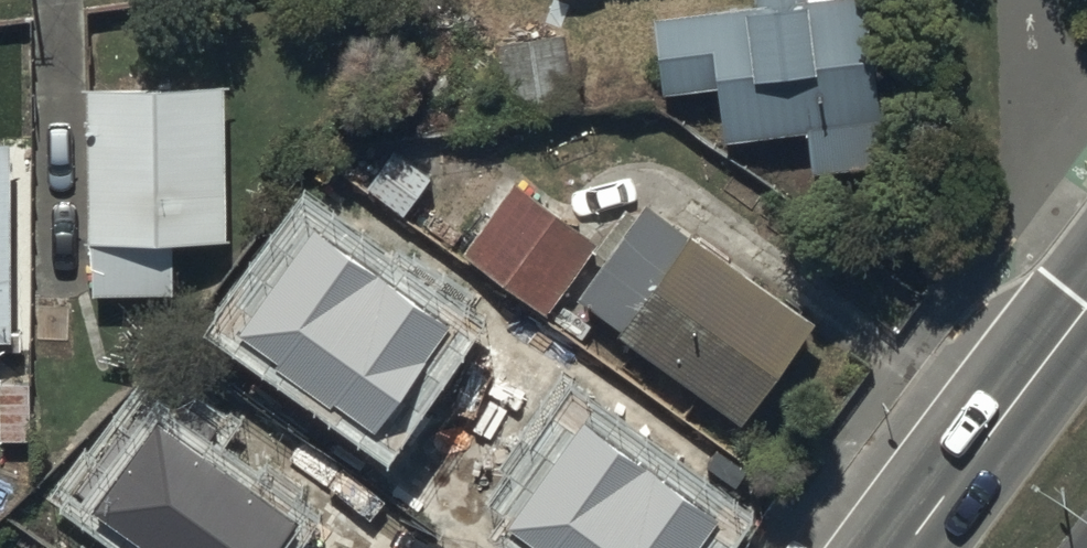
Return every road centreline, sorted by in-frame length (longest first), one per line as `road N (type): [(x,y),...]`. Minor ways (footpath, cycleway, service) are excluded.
road 1 (primary): [(905,547),(1086,308)]

